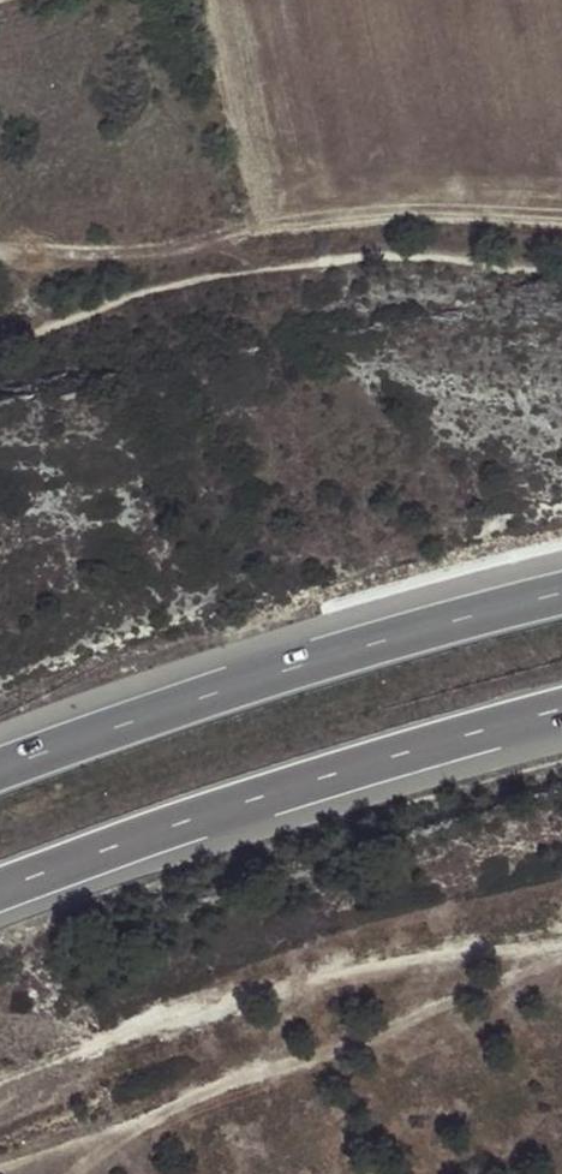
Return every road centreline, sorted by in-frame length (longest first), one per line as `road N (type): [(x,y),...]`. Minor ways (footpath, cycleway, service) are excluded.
road 1 (motorway): [(0,891),(385,757),(561,711)]
road 2 (motorway): [(561,602),(367,649),(0,770)]
road 3 (track): [(0,1084),(179,1014),(404,960),(561,946)]
road 4 (track): [(561,266),(397,256),(209,277),(0,344)]

